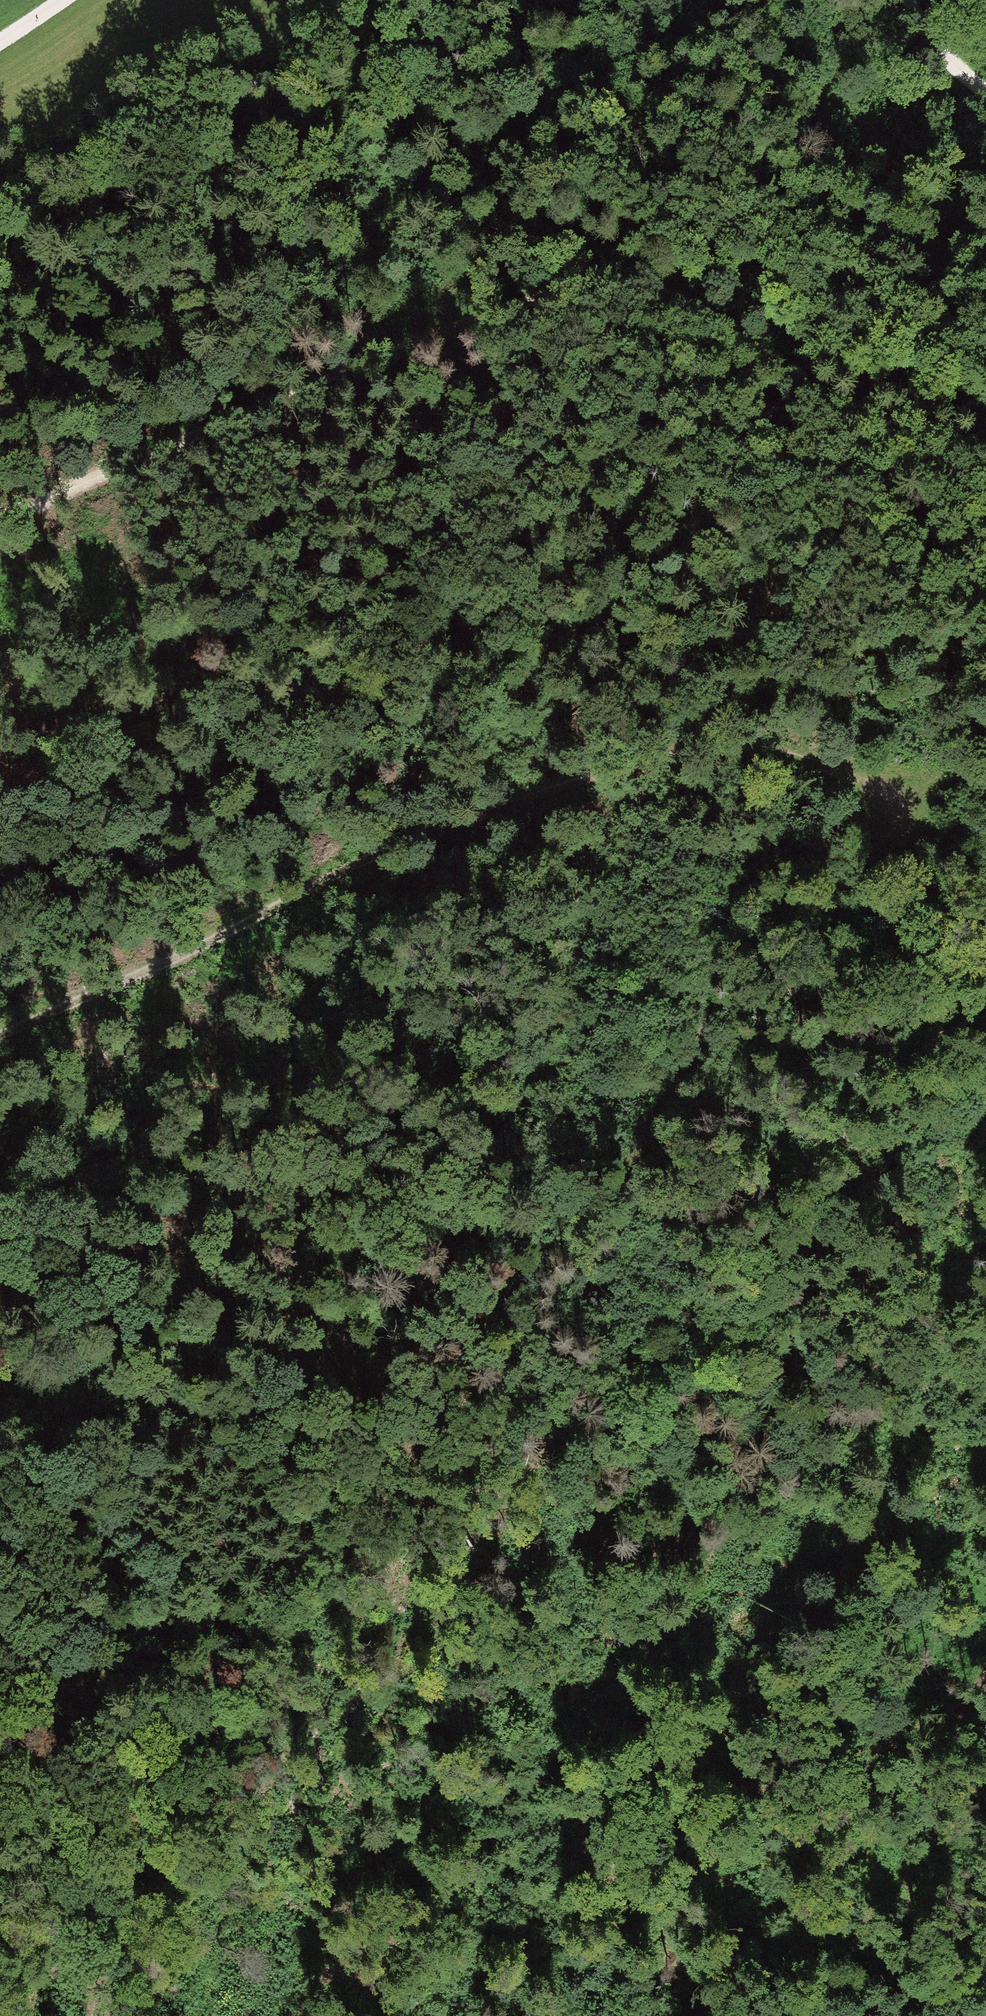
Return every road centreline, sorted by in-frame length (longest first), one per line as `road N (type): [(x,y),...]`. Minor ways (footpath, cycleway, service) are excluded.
road 1 (track): [(0,1803),(103,1745),(318,1550),(451,1349),(634,1166),(675,1103),(734,902),(755,862),(799,833),(863,833),(893,846),(908,838),(904,802)]
road 2 (track): [(985,445),(853,397),(653,285),(590,279),(521,298),(175,436),(0,515)]
road 3 (track): [(175,436),(296,313),(464,163),(628,52),(691,21),(745,18),(885,145),(930,171),(985,186)]
road 4 (track): [(0,758),(389,644),(594,623),(660,632),(782,668),(909,745),(932,788)]
road 5 (track): [(0,1034),(420,840),(564,788),(656,766),(794,752),(904,802)]
road 6 (track): [(985,1073),(957,1156),(931,1306),(842,1586),(826,1750),(834,1769),(863,1782),(879,1778),(958,1711),(985,1674)]
road 7 (track): [(0,1243),(207,1253),(464,1338)]
road 8 (track): [(126,1727),(146,1751),(142,1801),(119,1850),(118,1934),(90,2015)]
road 9 (track): [(879,1778),(866,1849),(875,1925)]
road 10 (track): [(906,0),(928,40),(985,98)]

